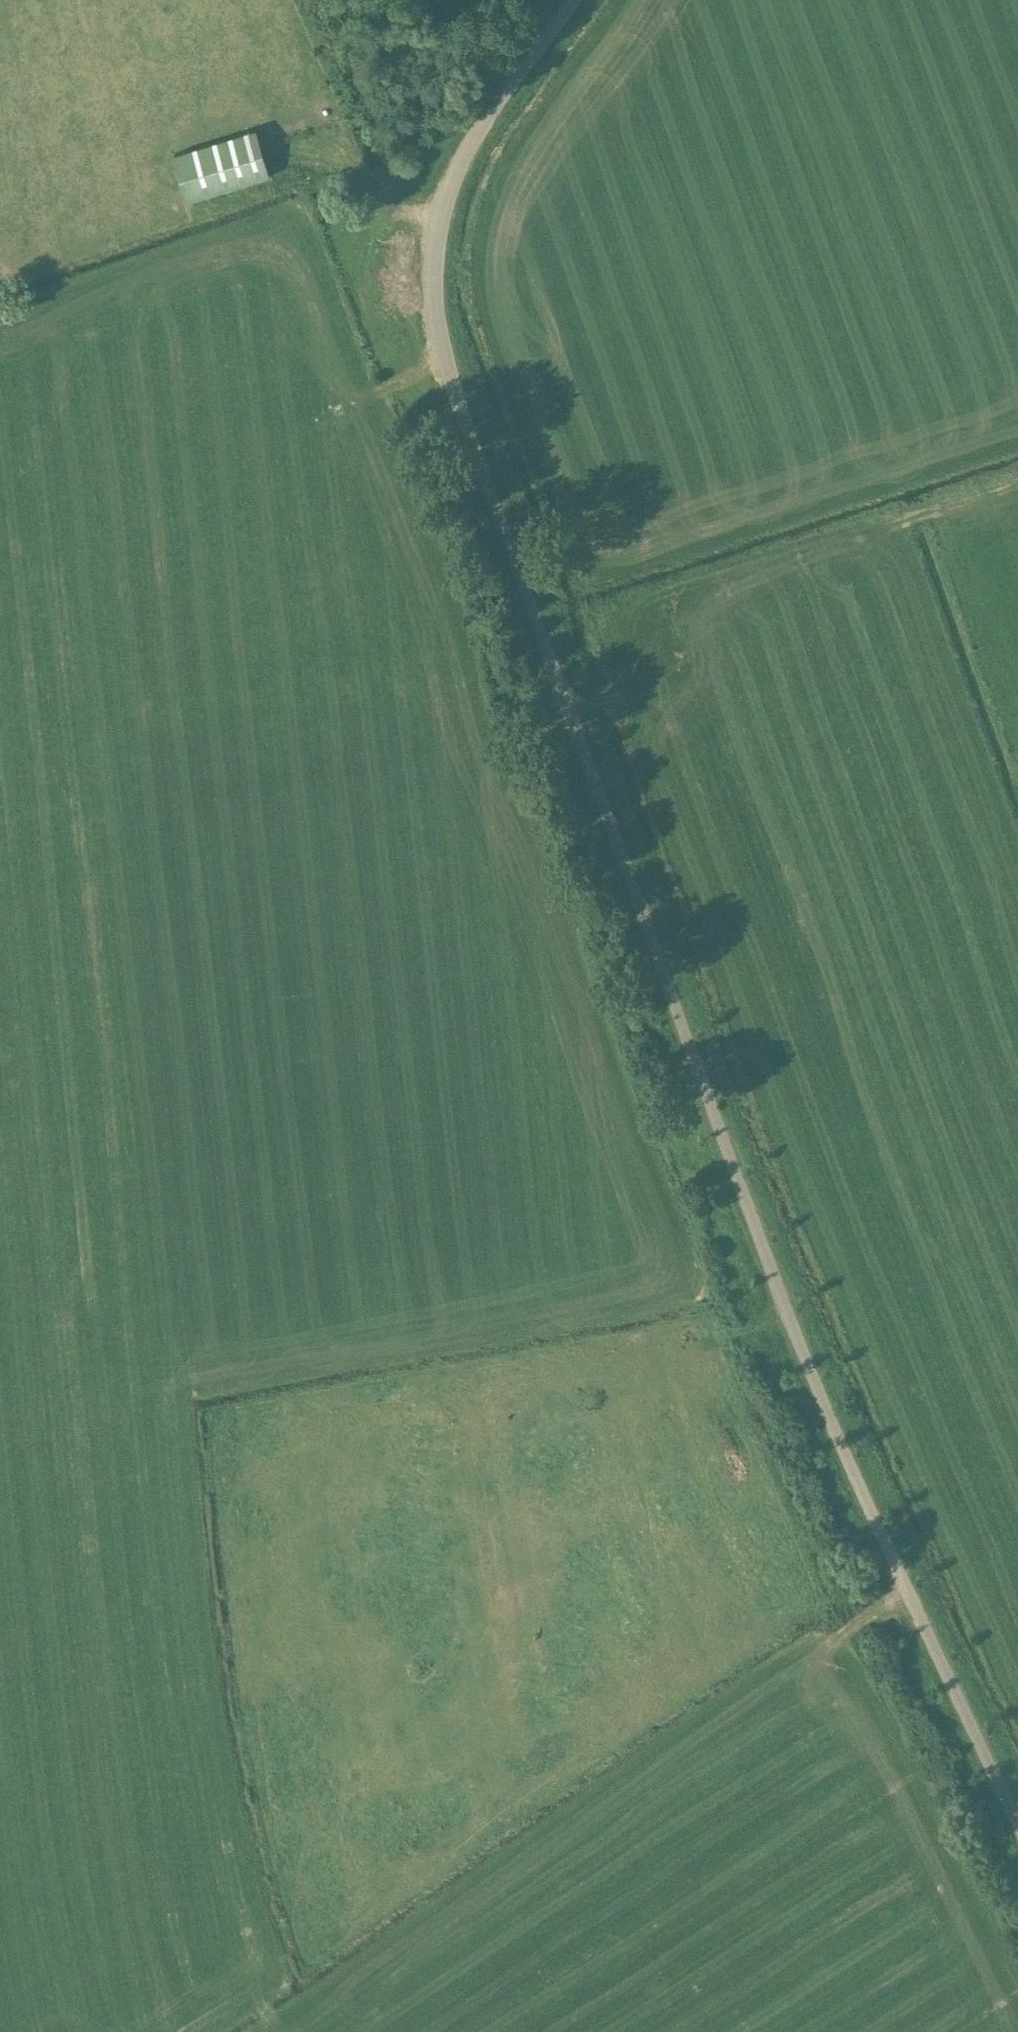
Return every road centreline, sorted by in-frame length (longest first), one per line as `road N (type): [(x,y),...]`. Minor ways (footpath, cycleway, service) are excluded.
road 1 (unclassified): [(1017,1825),(868,1507),(779,1294),(439,332),(434,272),(444,217),(475,140),(572,0)]

